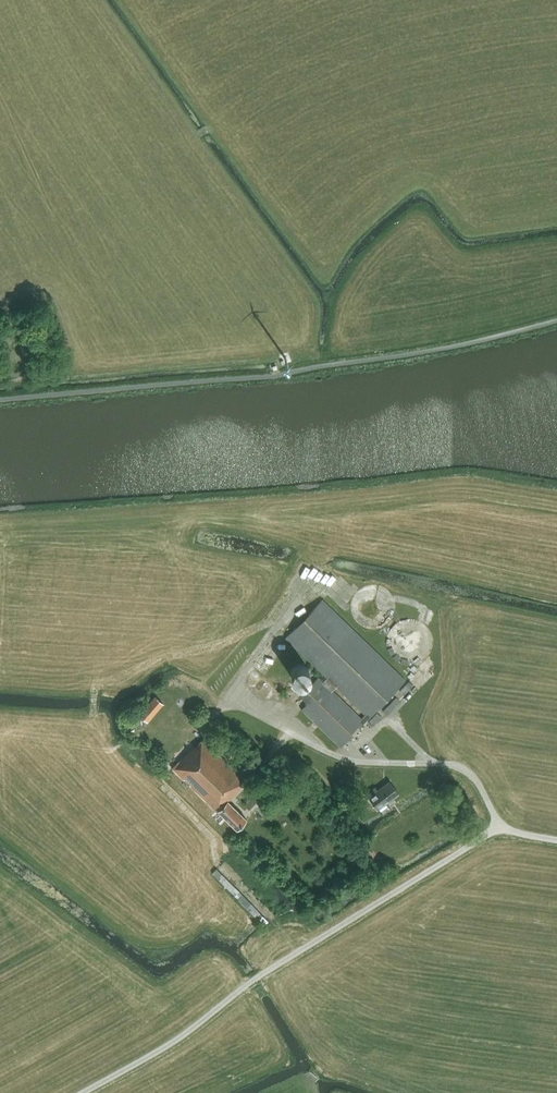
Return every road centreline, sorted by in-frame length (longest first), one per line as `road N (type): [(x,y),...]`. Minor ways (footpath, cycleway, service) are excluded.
road 1 (unclassified): [(83,1092),(500,829)]
road 2 (unclassified): [(500,829),(479,783),(460,767),(337,756),(226,699)]
road 3 (track): [(163,787),(213,838),(217,866),(302,950)]
road 4 (track): [(226,699),(322,579)]
road 5 (track): [(0,735),(101,750),(126,742)]

